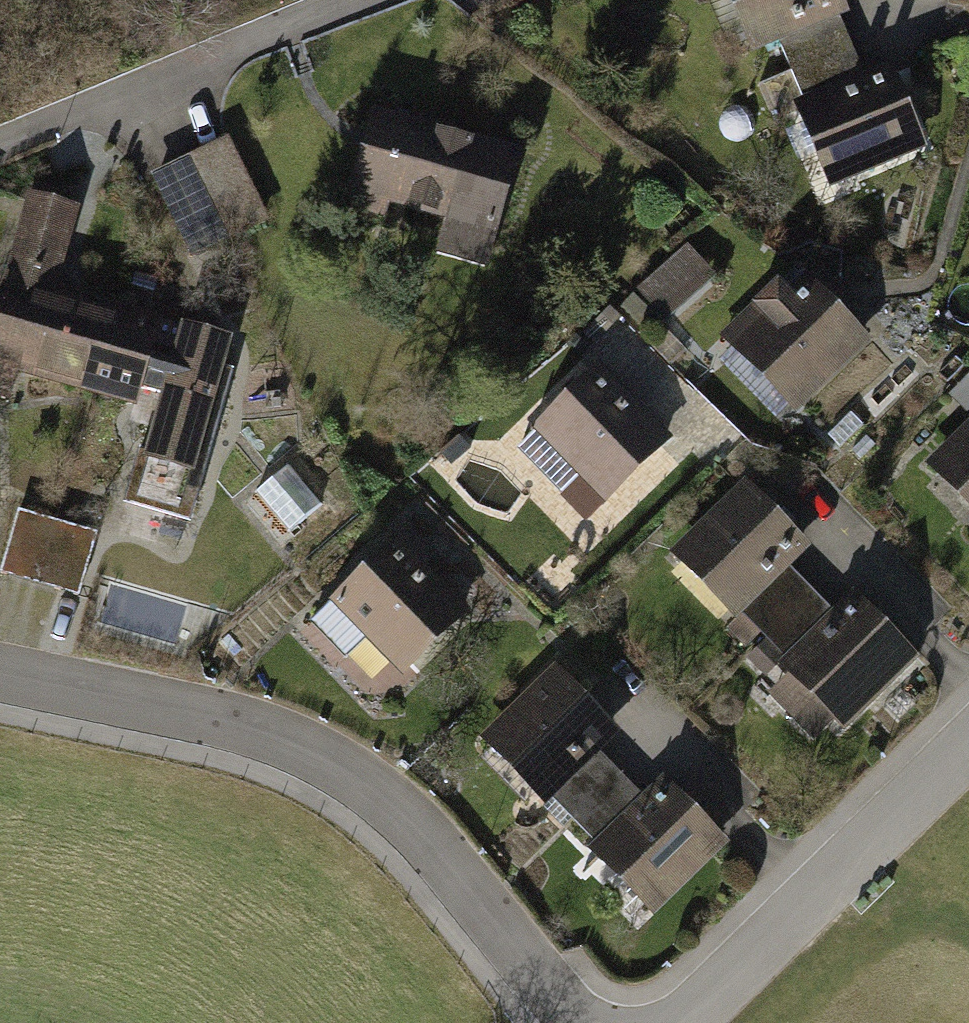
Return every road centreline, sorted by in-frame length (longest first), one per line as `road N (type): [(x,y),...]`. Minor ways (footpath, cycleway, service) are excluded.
road 1 (residential): [(0,672),(231,721),(316,753),(397,812),(582,1022)]
road 2 (residential): [(665,1022),(684,1020),(968,739)]
road 3 (residential): [(354,0),(0,134)]

